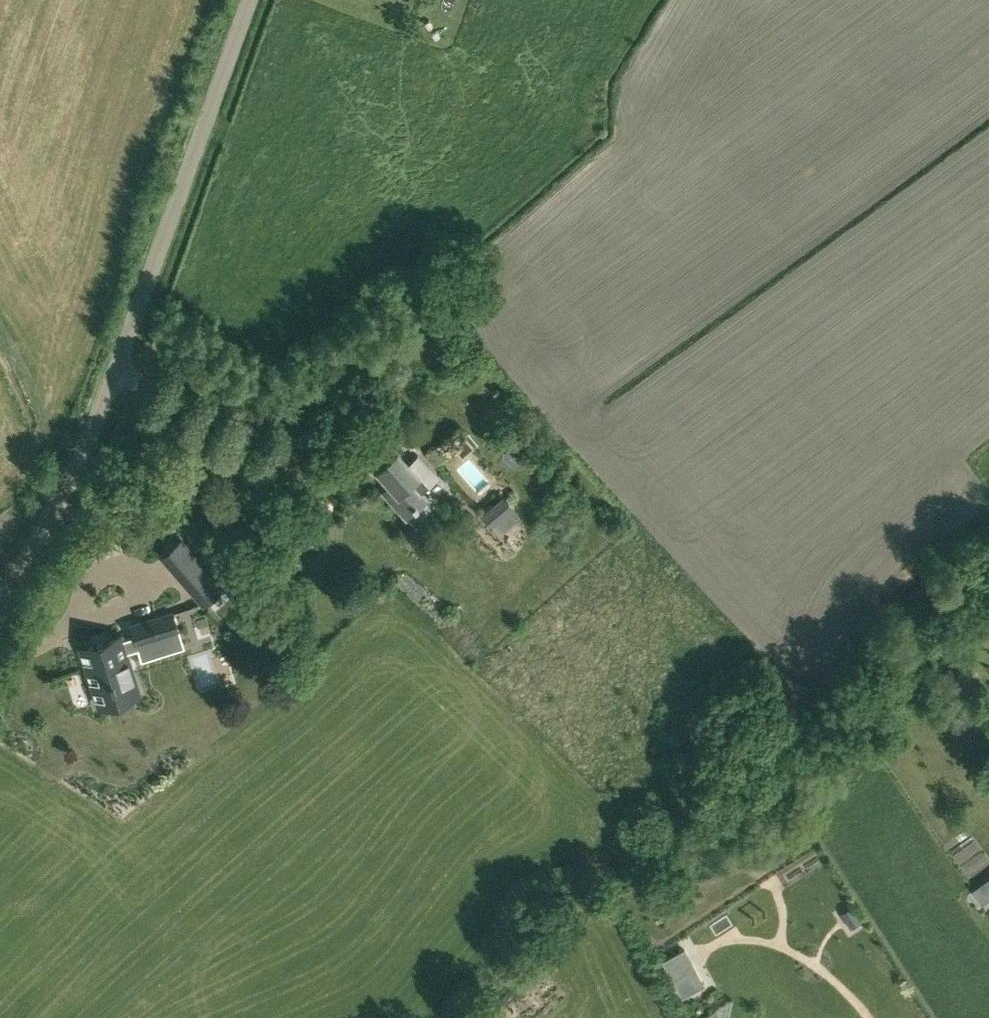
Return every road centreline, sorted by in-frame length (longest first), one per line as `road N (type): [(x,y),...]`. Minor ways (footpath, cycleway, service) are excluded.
road 1 (unclassified): [(0,588),(102,380),(248,0)]

